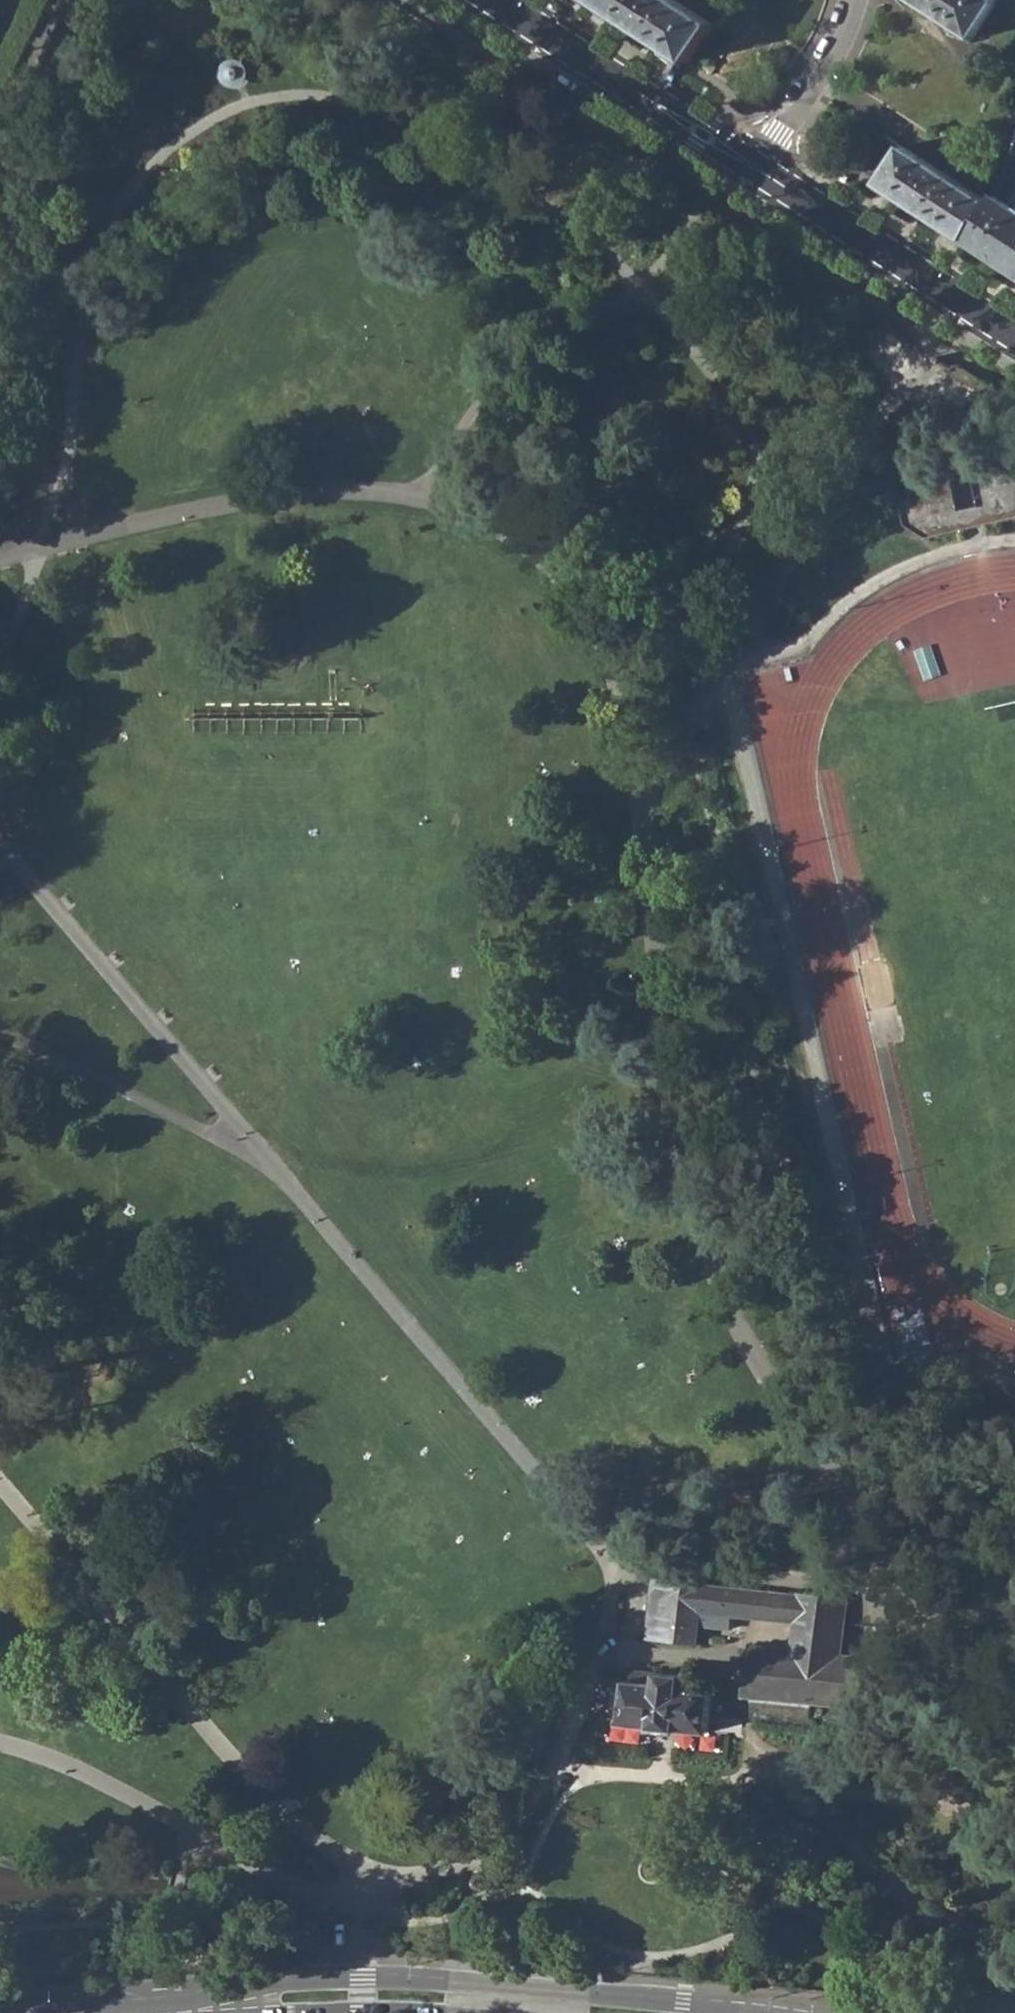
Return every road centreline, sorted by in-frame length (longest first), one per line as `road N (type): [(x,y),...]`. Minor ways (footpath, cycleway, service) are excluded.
road 1 (secondary): [(629,2012),(445,1995),(319,1994),(154,2012)]
road 2 (tertiary): [(484,0),(755,174)]
road 3 (tertiary): [(755,174),(1014,338)]
road 4 (residential): [(853,0),(830,58),(755,174)]

